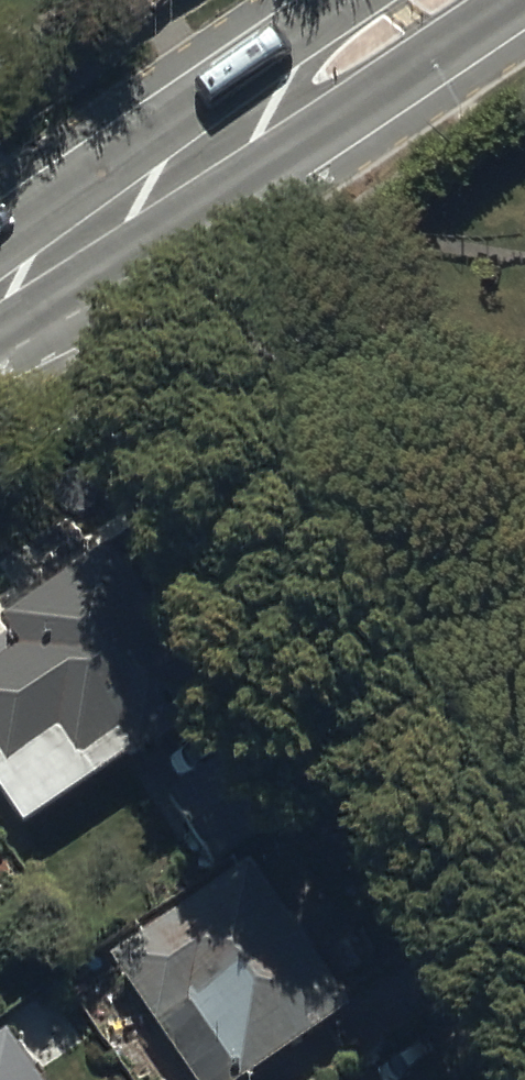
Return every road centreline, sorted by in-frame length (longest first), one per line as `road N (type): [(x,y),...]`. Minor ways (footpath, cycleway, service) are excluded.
road 1 (residential): [(524,790),(125,215)]
road 2 (secondary): [(125,215),(441,0)]
road 3 (secondary): [(0,299),(125,215)]

